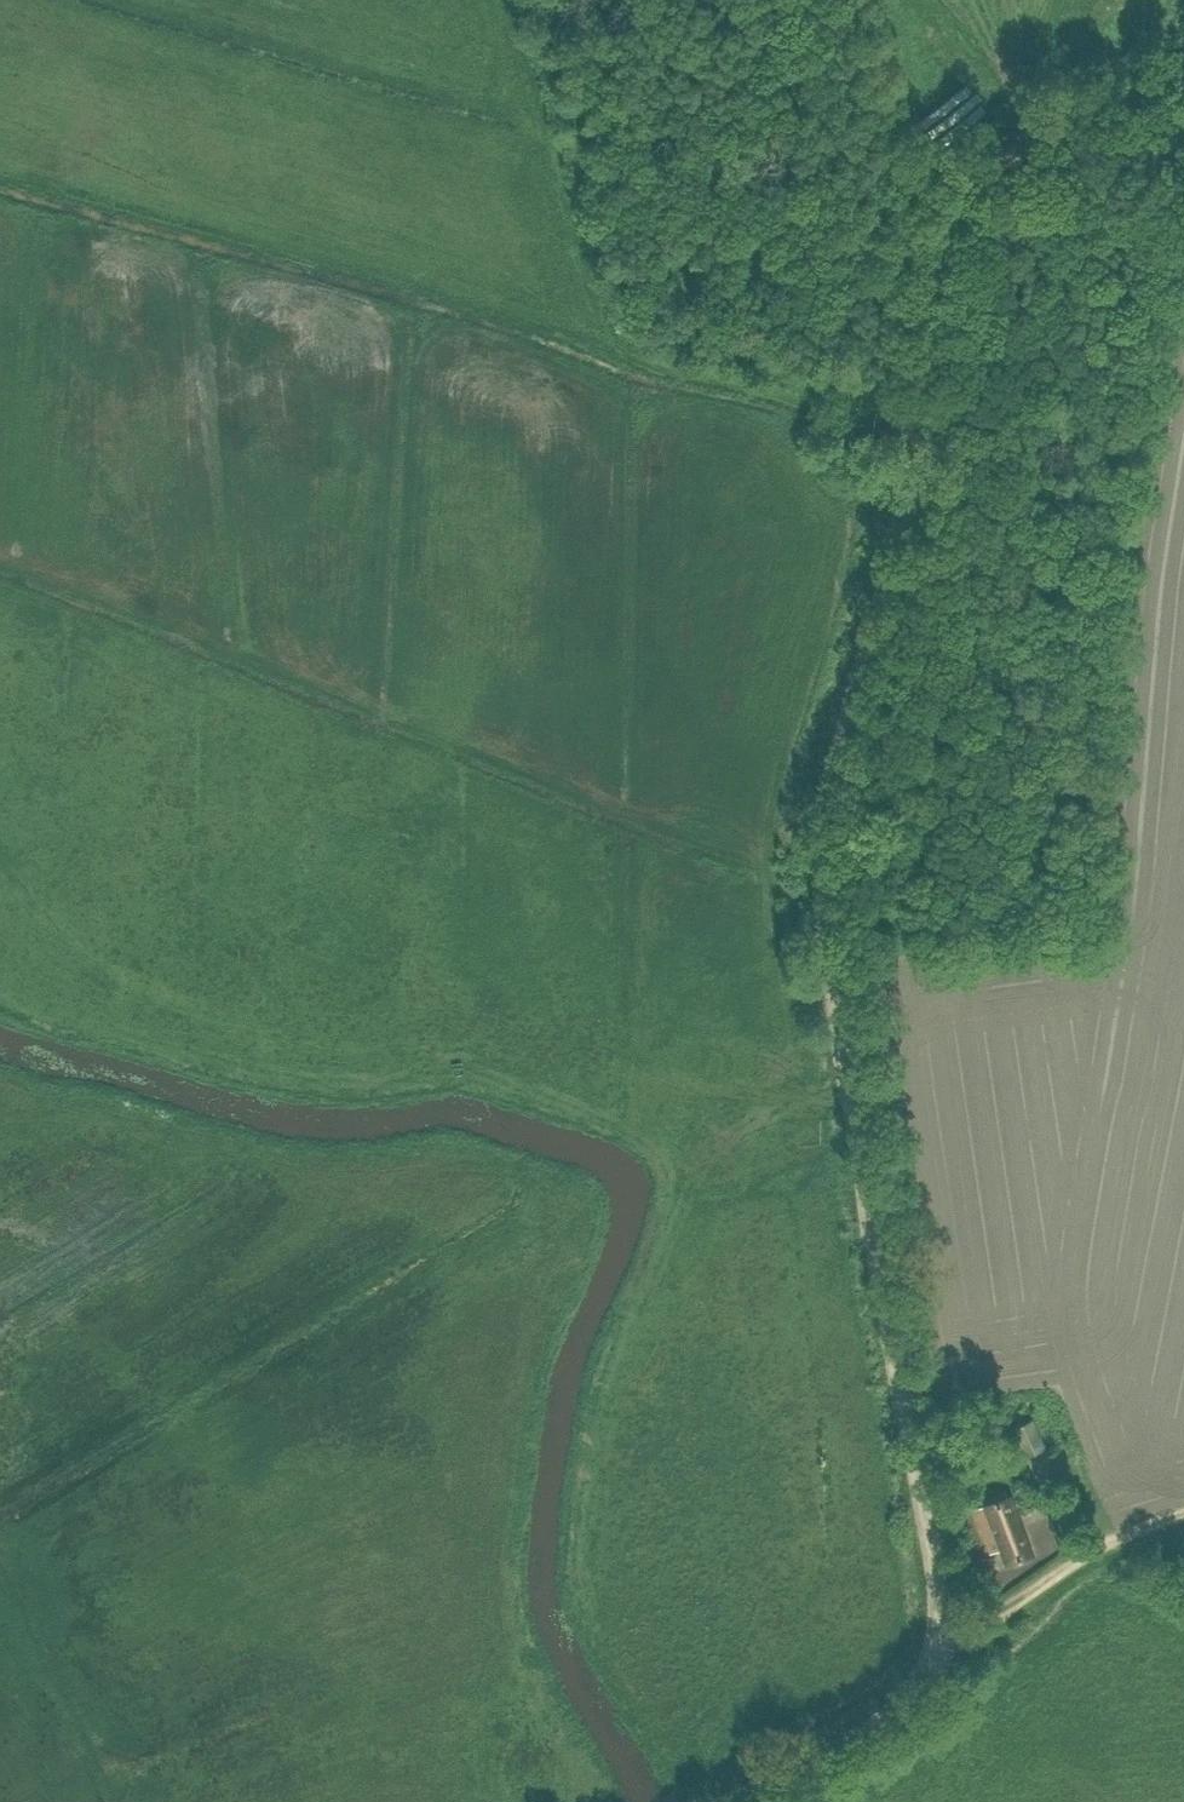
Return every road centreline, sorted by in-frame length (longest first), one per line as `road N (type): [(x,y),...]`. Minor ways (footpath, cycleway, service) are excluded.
road 1 (track): [(950,1646),(840,967),(832,824),(960,224),(989,159),(1036,127),(1183,75)]
road 2 (track): [(919,429),(657,360),(611,340),(588,294),(504,0)]
road 3 (unclassified): [(1183,1508),(1113,1535),(950,1646),(915,1693),(834,1749),(713,1801)]

